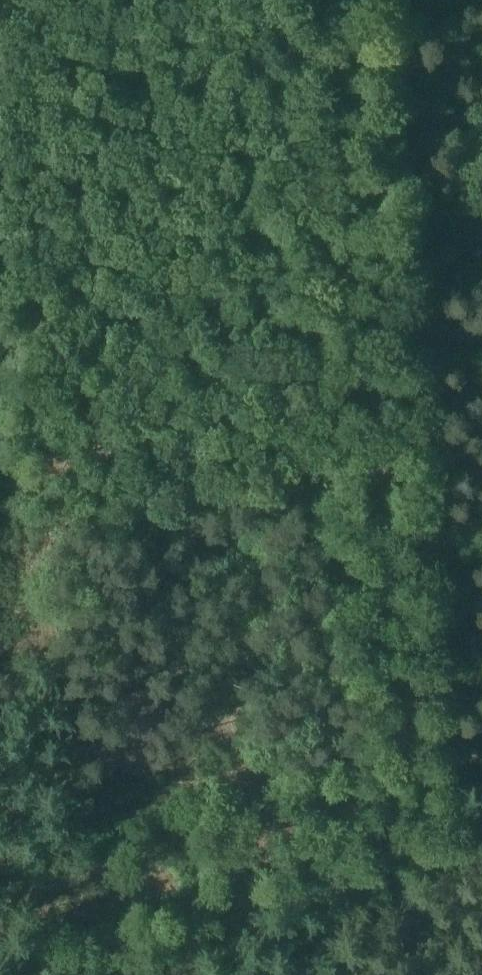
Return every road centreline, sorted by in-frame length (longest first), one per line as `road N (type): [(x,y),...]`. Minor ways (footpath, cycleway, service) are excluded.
road 1 (track): [(407,344),(378,0)]
road 2 (track): [(310,879),(9,974)]

